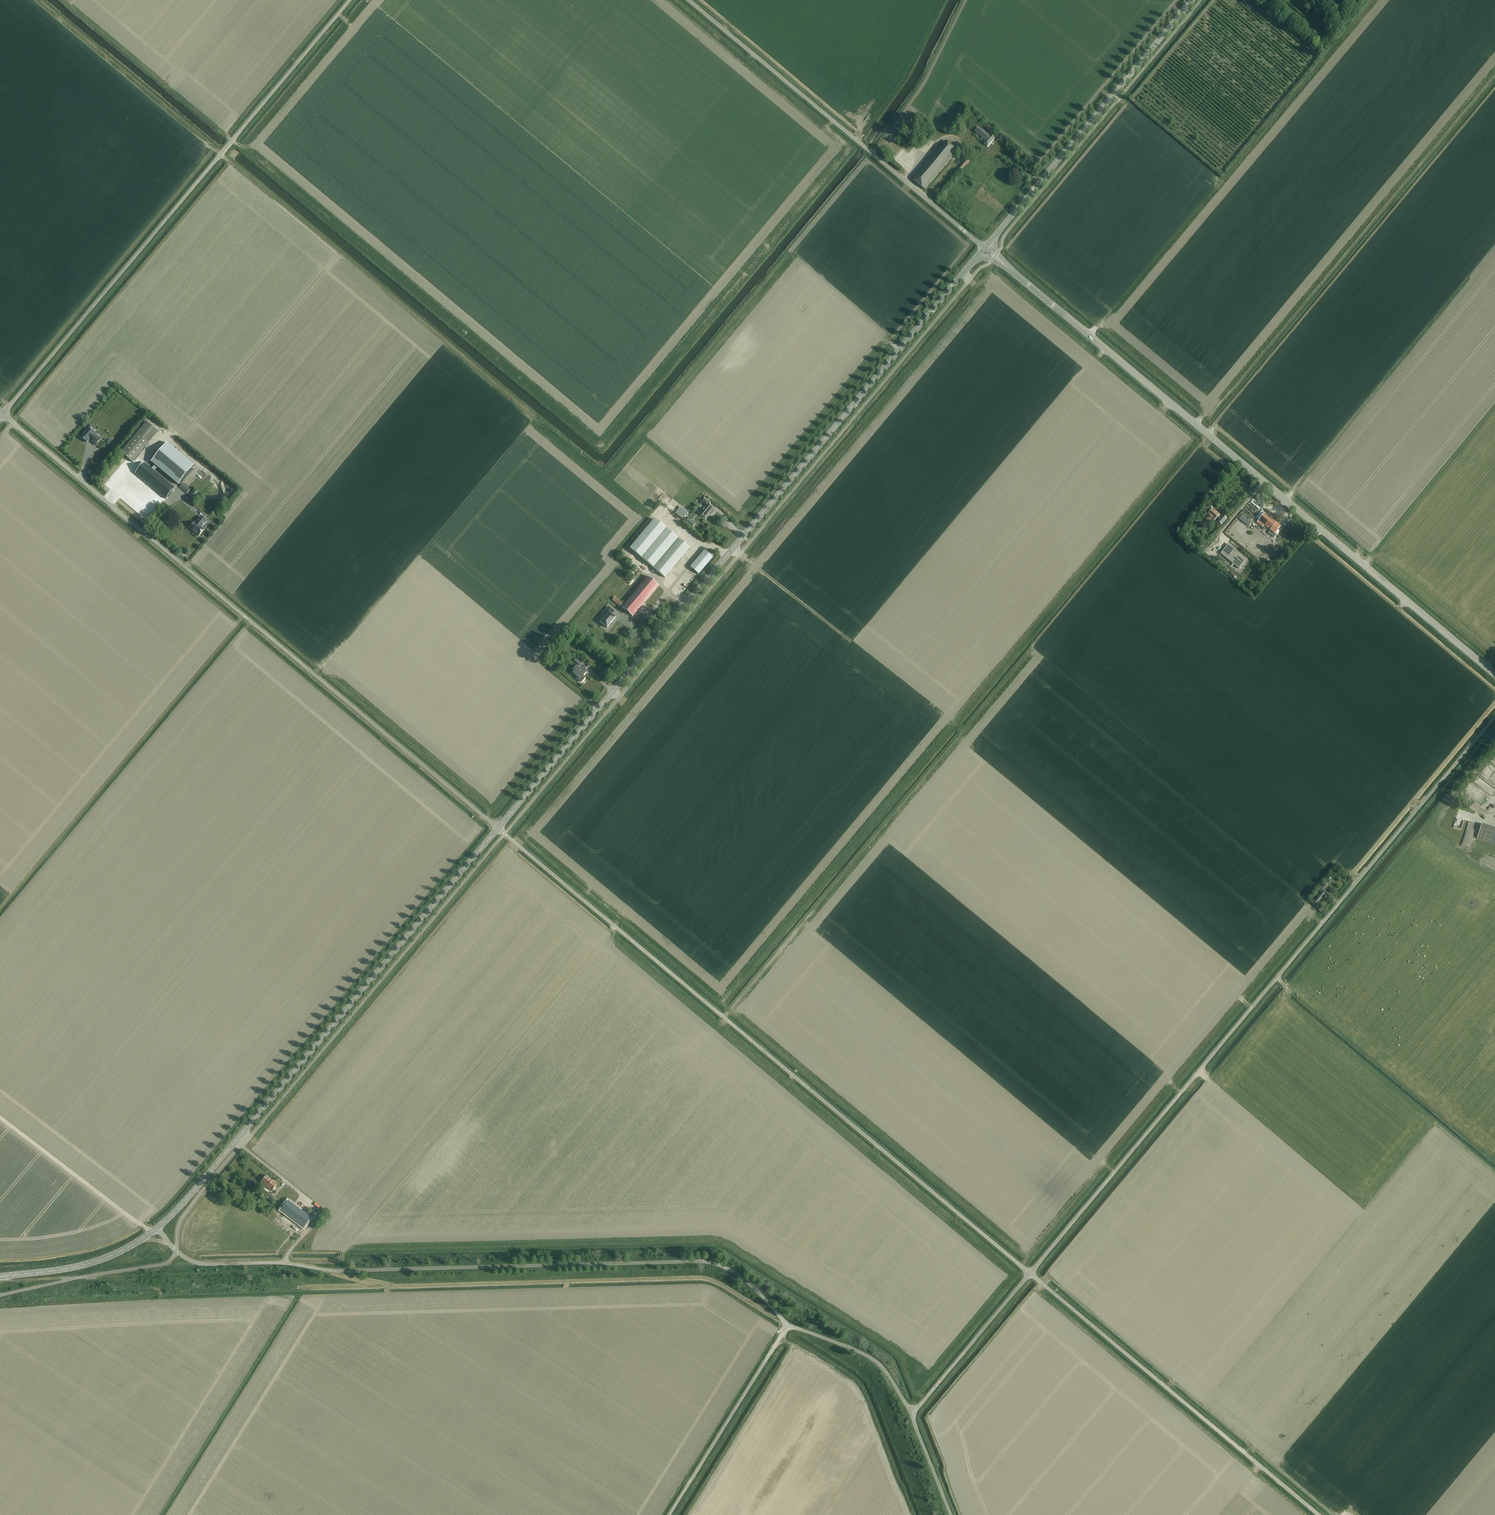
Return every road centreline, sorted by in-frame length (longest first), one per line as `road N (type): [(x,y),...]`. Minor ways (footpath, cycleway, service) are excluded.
road 1 (tertiary): [(498,828),(984,248)]
road 2 (unclassified): [(1030,1274),(1494,717)]
road 3 (unclassified): [(1030,1274),(498,828)]
road 4 (unclassified): [(787,1325),(747,1281),(707,1263),(342,1271),(209,1264),(185,1258),(158,1228)]
road 5 (tertiary): [(1494,675),(984,248)]
road 6 (unclassified): [(498,828),(3,414)]
road 7 (unclassified): [(3,414),(350,0)]
road 8 (tertiary): [(158,1228),(498,828)]
road 9 (track): [(0,918),(250,621)]
road 10 (unclassified): [(984,248),(690,0)]
road 11 (unclassified): [(1317,1514),(1030,1274)]
road 12 (tertiary): [(984,248),(1193,0)]
road 13 (unclassified): [(670,1514),(787,1325)]
road 14 (unclassified): [(910,1412),(1030,1274)]
road 15 (tertiary): [(0,1278),(100,1260),(158,1228)]
road 16 (track): [(149,1233),(140,1225),(89,1246),(0,1257)]
road 17 (unclassified): [(910,1412),(872,1359),(787,1325)]
road 18 (track): [(733,549),(851,641)]

